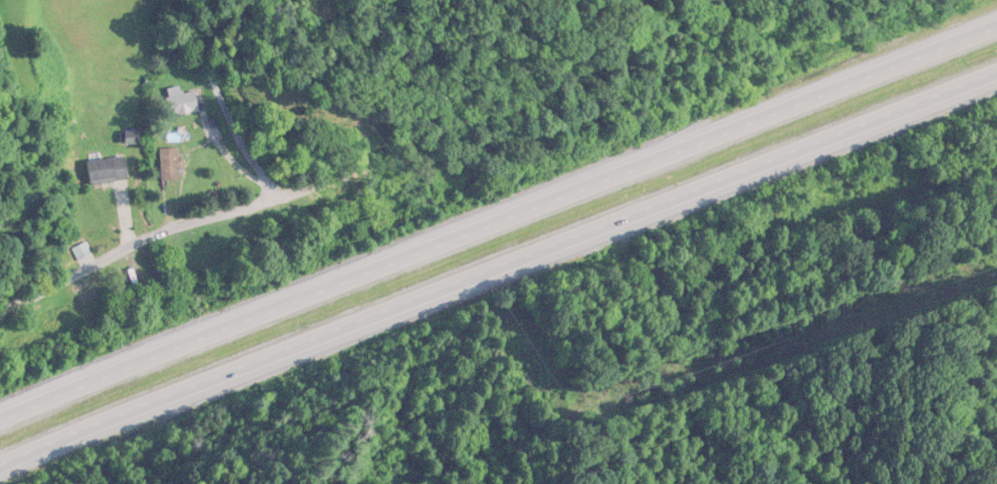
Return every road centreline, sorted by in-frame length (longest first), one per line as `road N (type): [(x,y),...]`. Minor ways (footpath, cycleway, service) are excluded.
road 1 (trunk): [(0,469),(996,73)]
road 2 (trunk): [(996,29),(0,424)]
road 3 (residential): [(0,294),(58,282),(136,241),(197,189),(276,192),(226,149),(166,0)]

